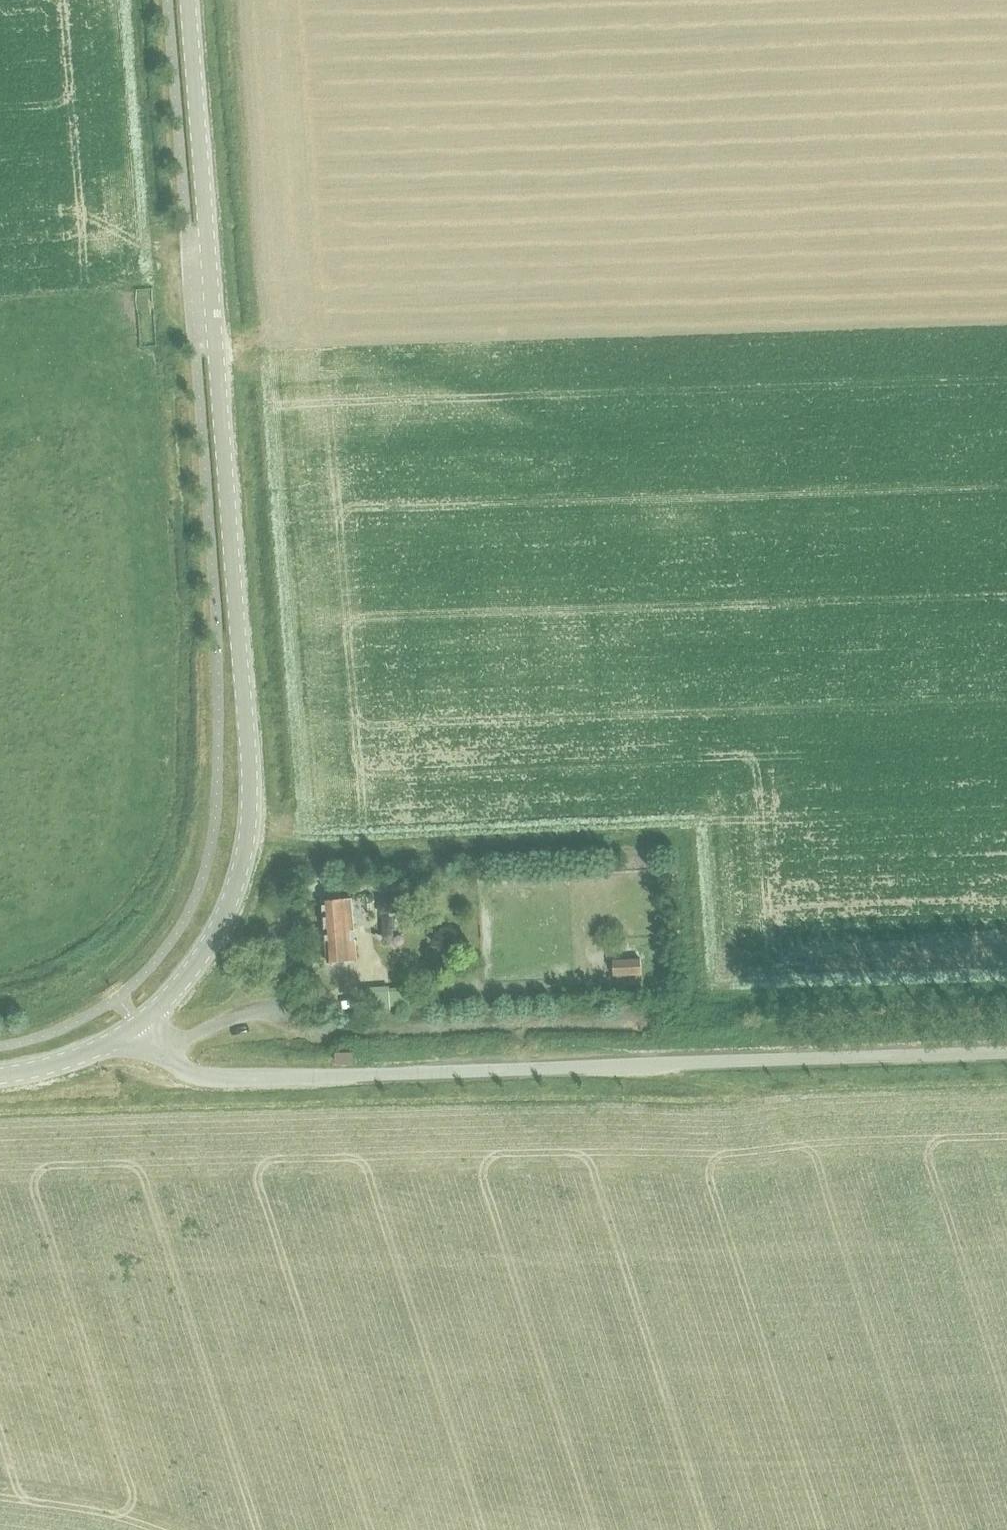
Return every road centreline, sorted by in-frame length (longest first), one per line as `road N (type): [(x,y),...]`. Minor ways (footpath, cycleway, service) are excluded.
road 1 (unclassified): [(137,1024),(189,975),(218,926),(250,817),(189,0)]
road 2 (unclassified): [(137,1024),(183,1067),(226,1078),(1006,1052)]
road 3 (unclassified): [(0,1076),(84,1056),(137,1024)]

